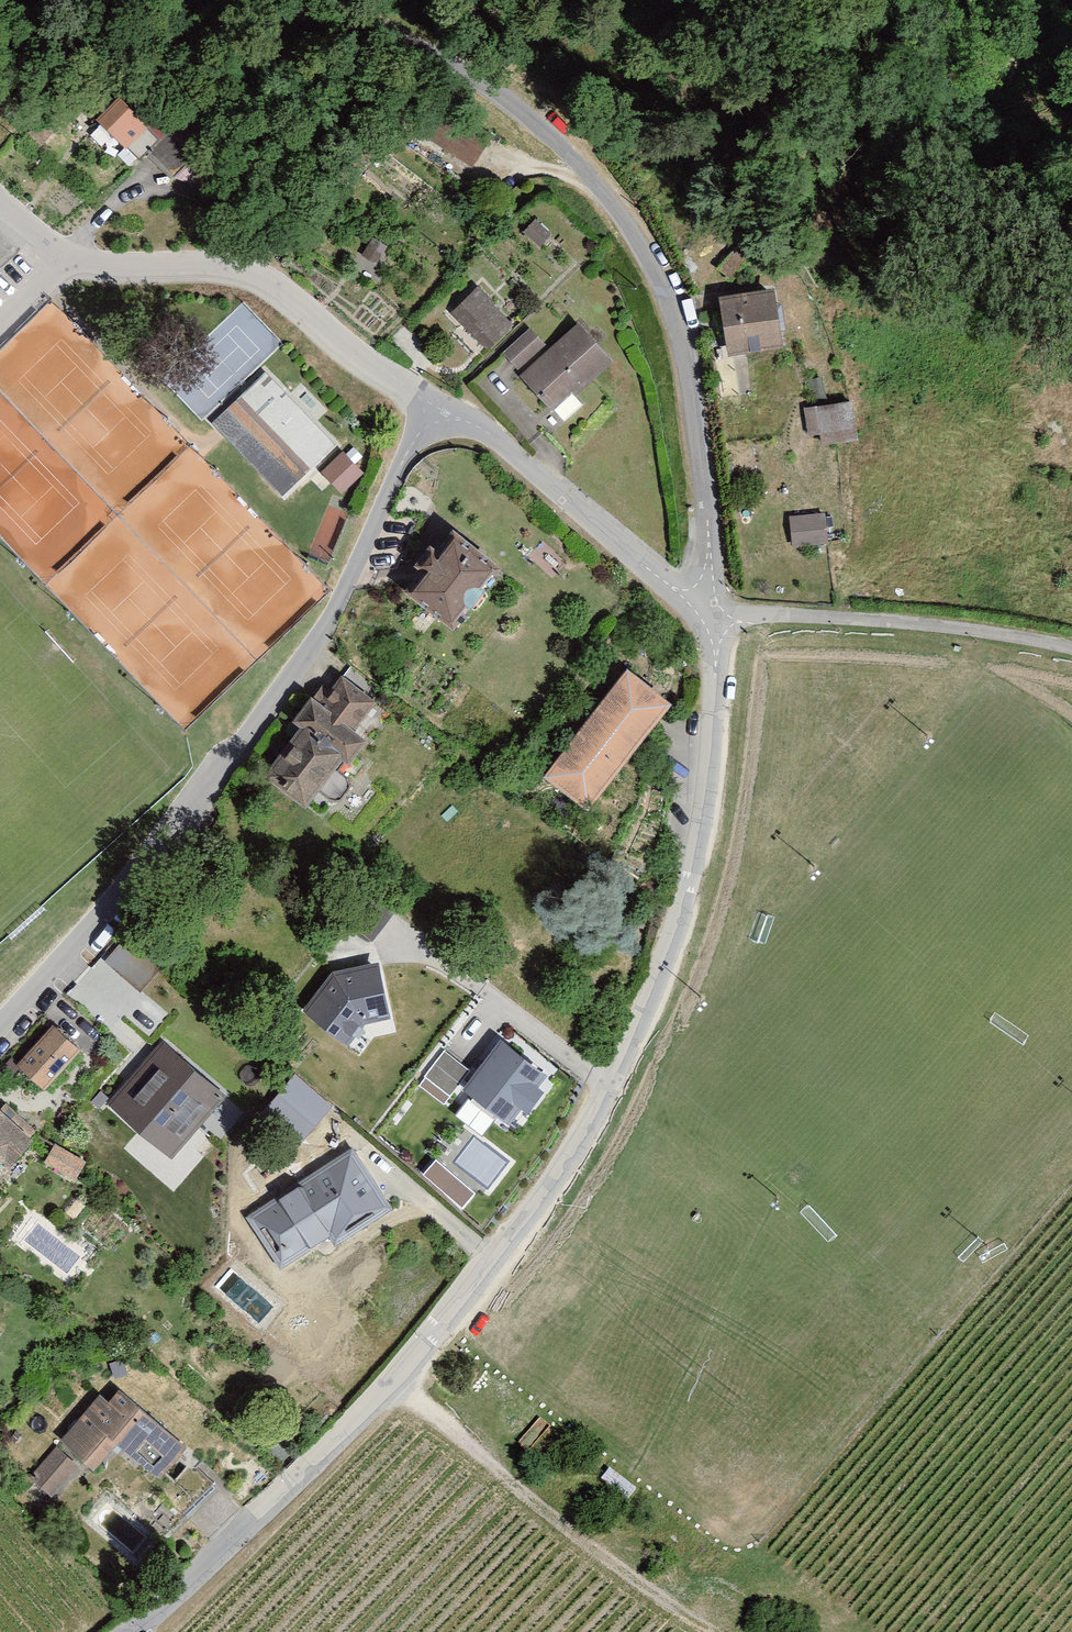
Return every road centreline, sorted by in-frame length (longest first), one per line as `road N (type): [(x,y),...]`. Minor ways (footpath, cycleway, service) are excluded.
road 1 (unclassified): [(136,1631),(389,1391),(517,1240),(612,1074),(679,892),(713,681),(712,618)]
road 2 (unclassified): [(712,618),(698,456),(677,362),(627,226),(564,150),(442,55),(382,28),(273,0)]
road 3 (residential): [(0,1017),(232,751),(316,636),(441,403)]
road 4 (residential): [(65,262),(183,261),(264,272),(441,403)]
road 5 (track): [(701,1623),(389,1391)]
road 6 (unclassified): [(712,618),(994,632),(1071,649)]
road 7 (residential): [(441,403),(712,618)]

